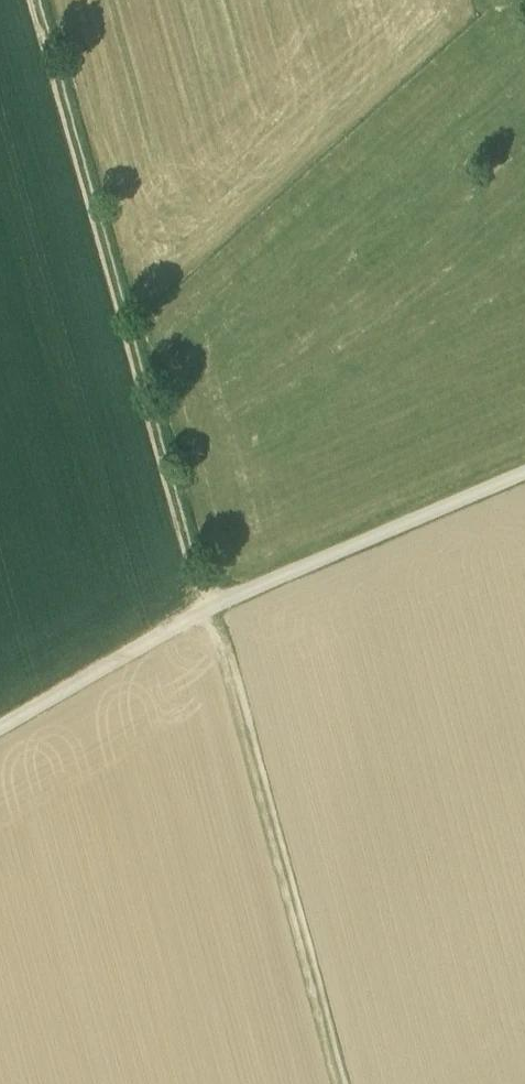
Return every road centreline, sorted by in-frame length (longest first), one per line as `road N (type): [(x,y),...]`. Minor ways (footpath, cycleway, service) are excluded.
road 1 (track): [(332,1083),(37,0)]
road 2 (track): [(524,473),(203,608),(0,725)]

